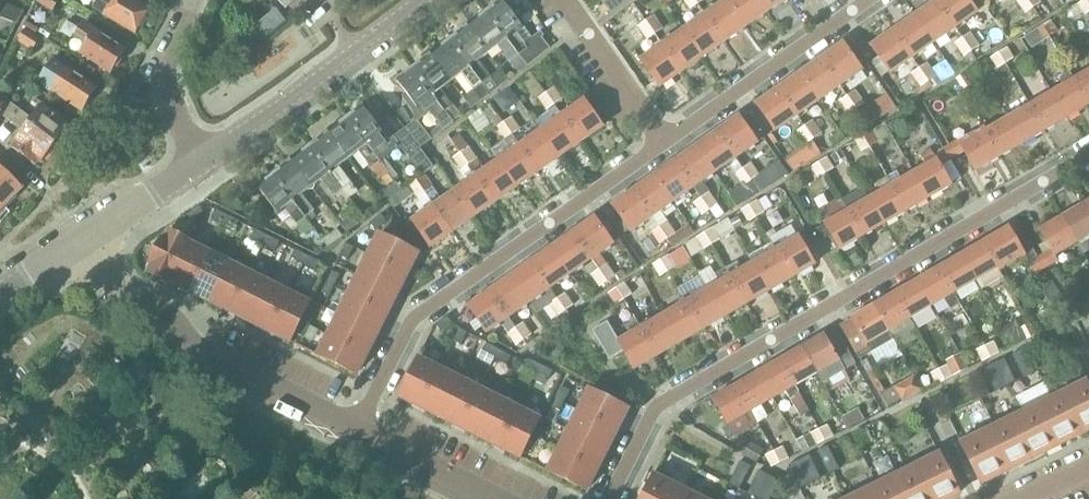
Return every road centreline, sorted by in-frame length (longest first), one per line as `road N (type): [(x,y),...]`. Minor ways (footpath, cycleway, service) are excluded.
road 1 (residential): [(613,498),(667,399),(1088,151)]
road 2 (residential): [(358,423),(412,317),(660,142)]
road 3 (residential): [(358,423),(182,333),(69,251)]
road 4 (tertiary): [(203,161),(422,0)]
road 5 (residential): [(660,142),(843,18),(856,0)]
road 6 (residential): [(203,161),(163,83),(166,56),(192,0)]
road 7 (residential): [(660,142),(564,0)]
road 8 (residential): [(510,498),(358,423)]
road 9 (tertiary): [(69,251),(203,161)]

